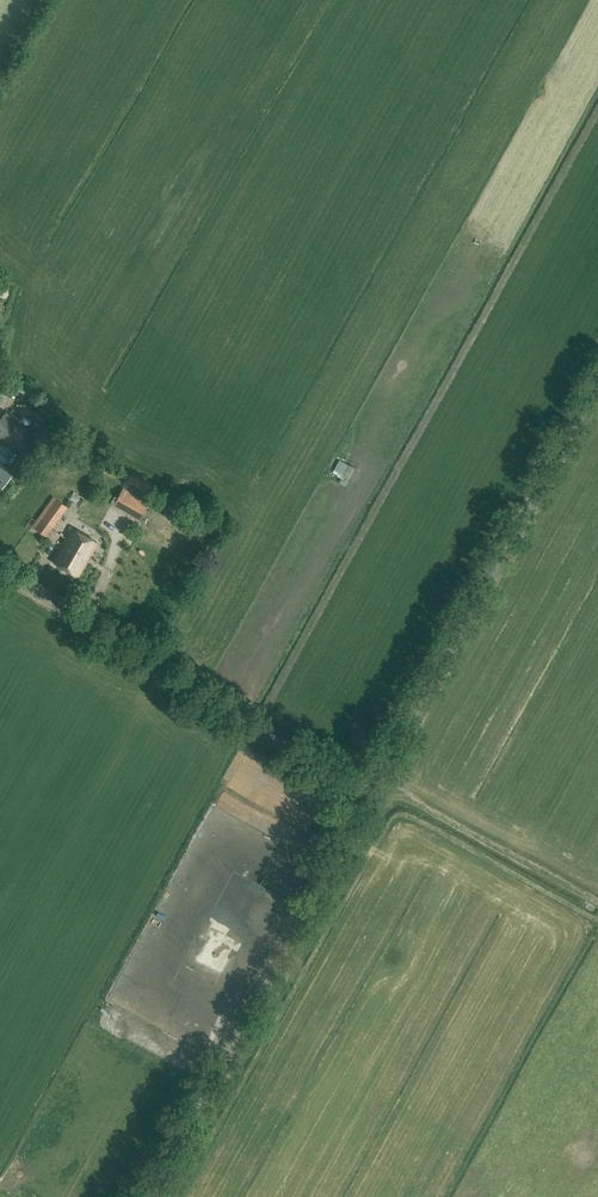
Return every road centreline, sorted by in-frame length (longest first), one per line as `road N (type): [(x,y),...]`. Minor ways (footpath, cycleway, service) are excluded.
road 1 (unclassified): [(366,797),(597,381)]
road 2 (unclassified): [(144,1196),(366,797)]
road 3 (unclassified): [(366,797),(0,572)]

